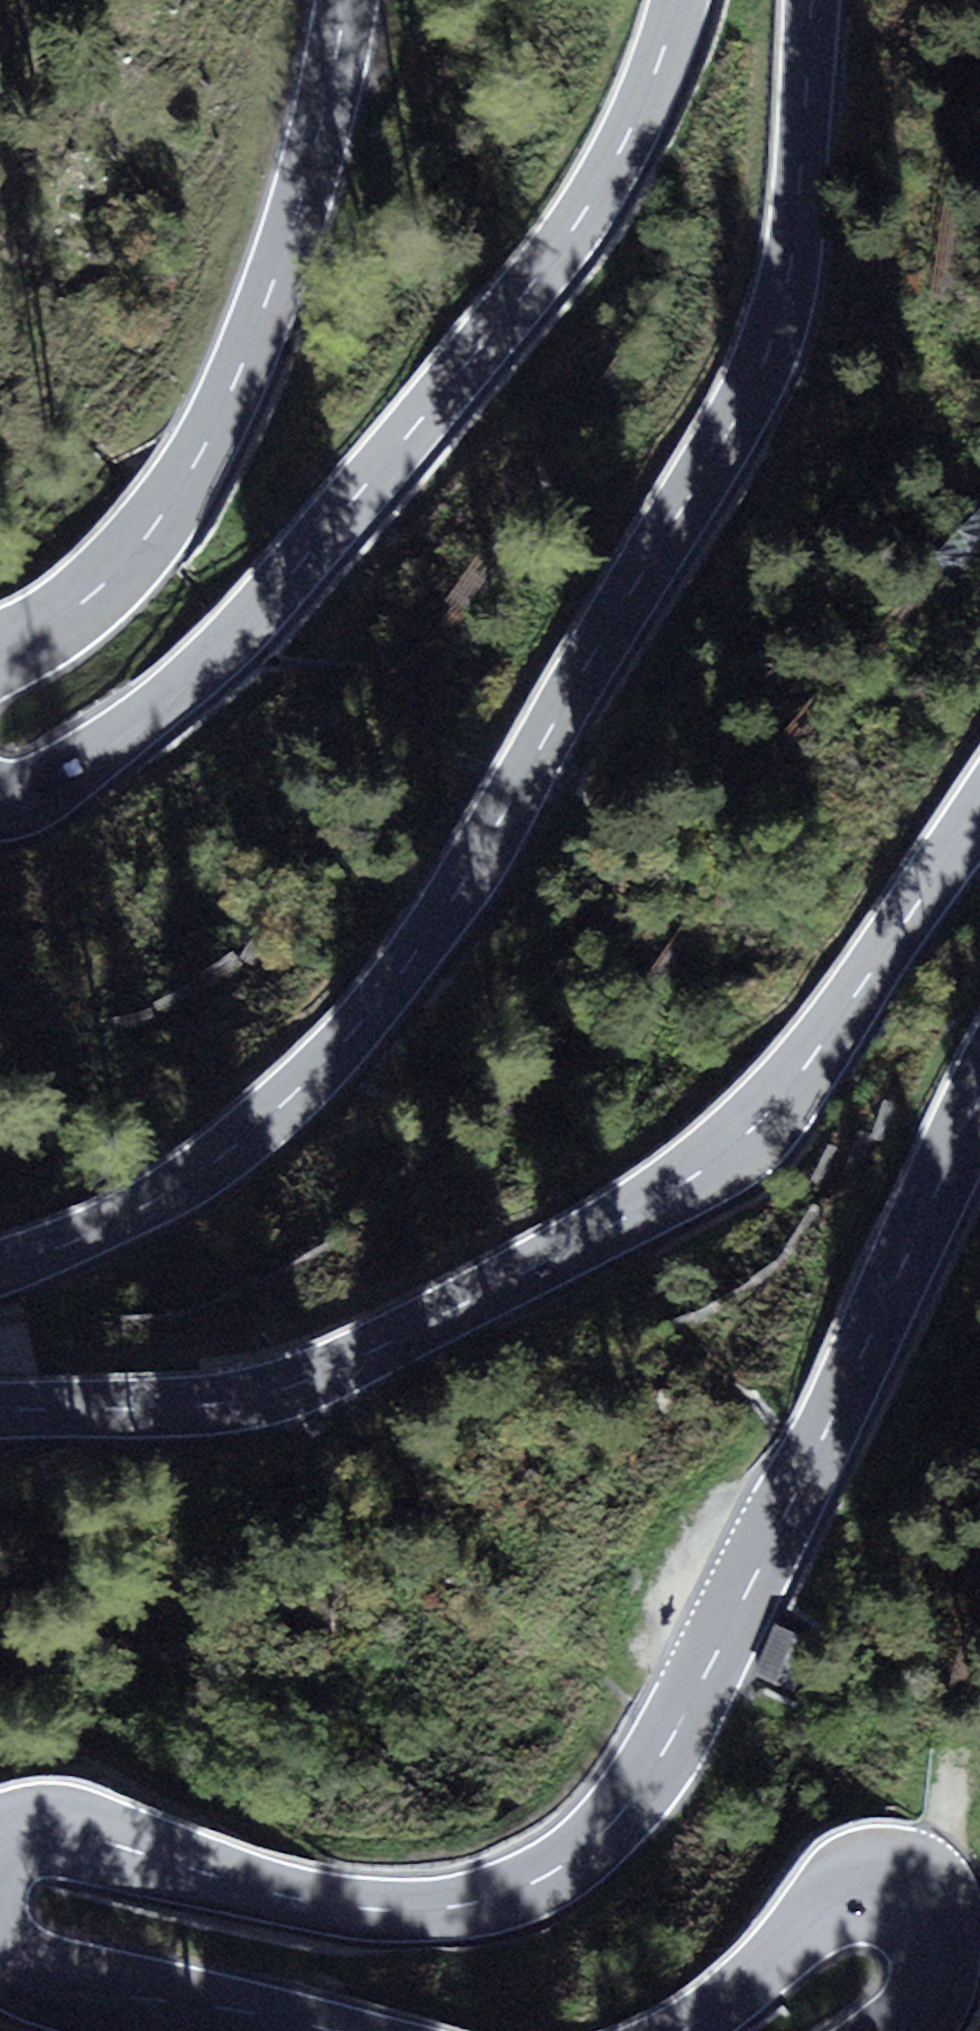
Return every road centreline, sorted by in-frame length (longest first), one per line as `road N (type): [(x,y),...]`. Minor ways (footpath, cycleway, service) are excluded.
road 1 (primary): [(811,0),(797,236),(773,339),(705,476),(453,896),(346,1042),(247,1138),(114,1222),(0,1268)]
road 2 (primary): [(979,1098),(769,1549),(663,1748),(633,1794),(567,1859),(484,1902),(373,1908),(238,1887),(56,1830),(0,1844)]
road 3 (primary): [(0,1414),(195,1411),(282,1394),(684,1181),(773,1102),(979,816)]
road 4 (primary): [(0,792),(63,776),(145,719),(261,609),(388,461),(557,250),(618,153),(679,0)]
road 5 (primary): [(347,0),(291,239),(222,415),(136,551),(78,604),(0,654)]
road 6 (primary): [(685,2030),(839,1896),(887,1882),(928,1898),(957,1941),(947,1990),(904,2030)]
road 7 (primary): [(0,1958),(36,1976),(108,1993),(319,2030)]

